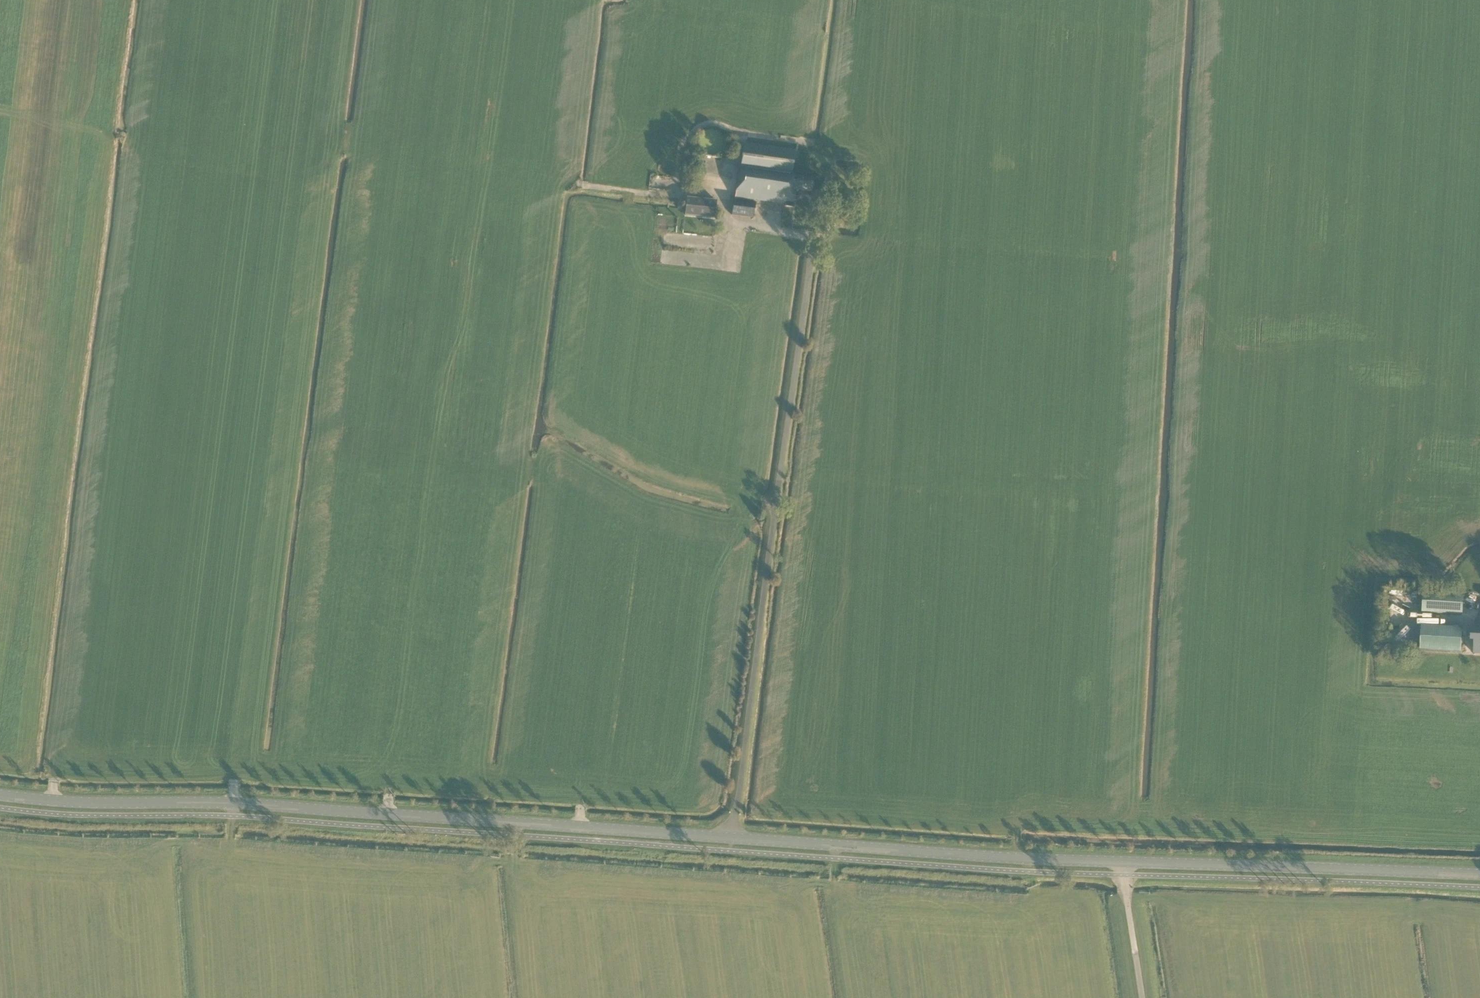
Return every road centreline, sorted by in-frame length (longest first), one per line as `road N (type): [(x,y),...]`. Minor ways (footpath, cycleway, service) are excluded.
road 1 (secondary): [(1479,874),(984,856),(255,805),(0,796)]

